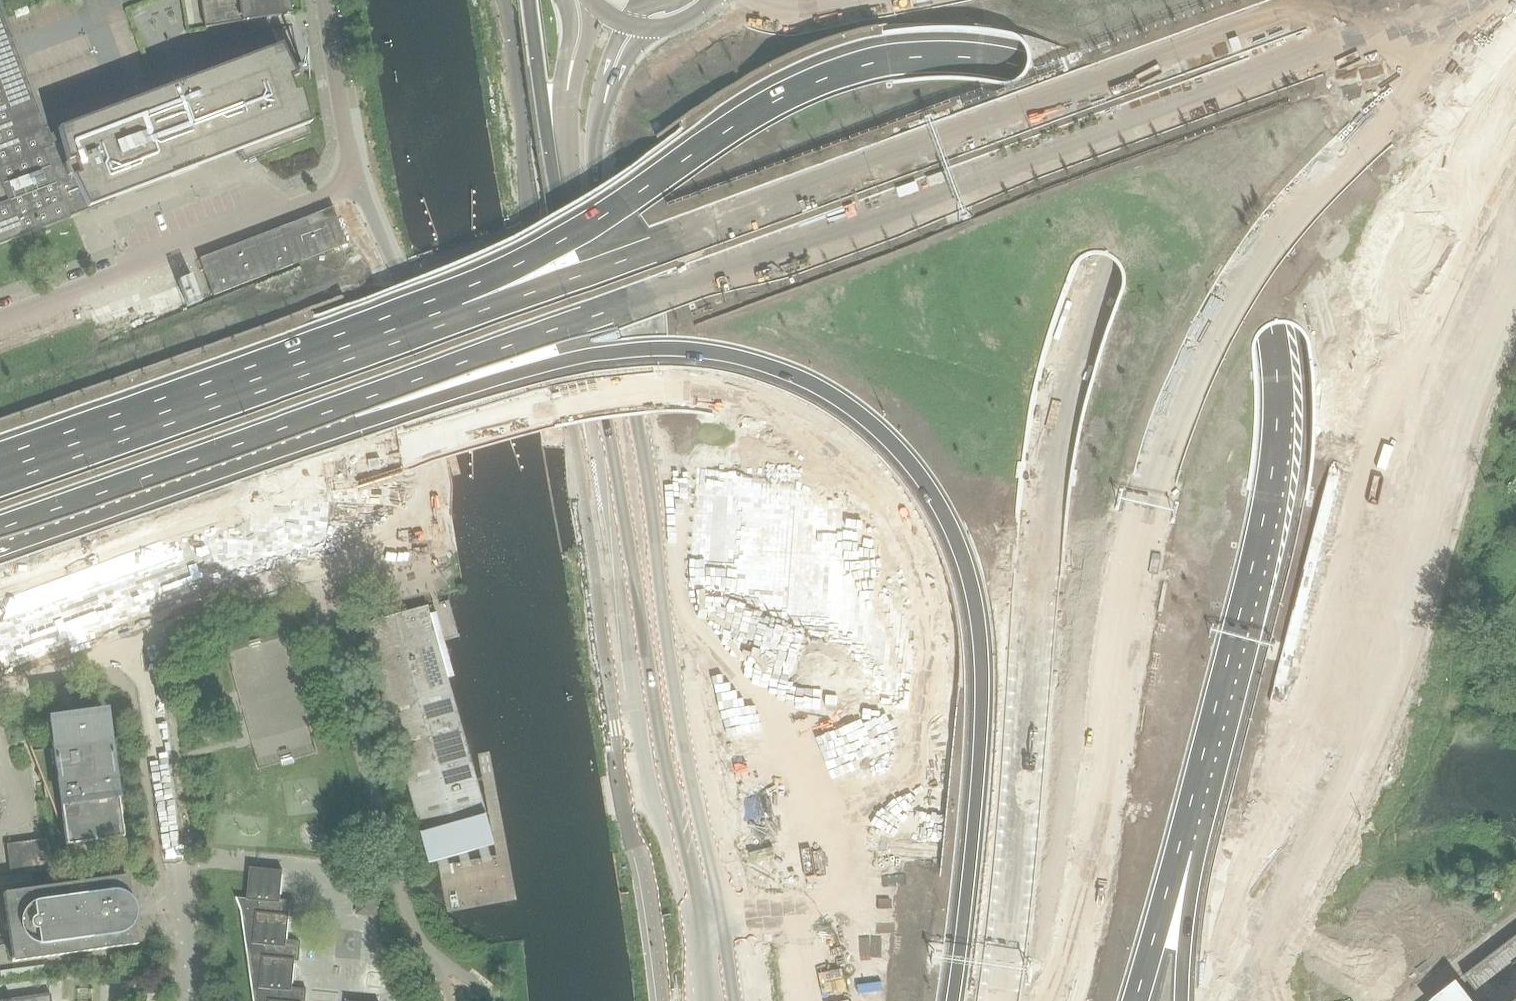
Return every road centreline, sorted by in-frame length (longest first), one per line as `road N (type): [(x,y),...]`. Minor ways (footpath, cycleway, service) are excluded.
road 1 (trunk): [(1180,847),(1262,521),(1274,376),(1269,334),(1235,236),(1195,174),(1125,107),(979,64),(930,62),(836,79),(749,121),(461,318)]
road 2 (trunk): [(0,581),(550,404),(690,390),(804,423),(889,501),(920,557),(942,663),(938,708),(927,758),(863,863),(810,906),(734,926)]
road 3 (trunk): [(331,408),(1454,0)]
road 4 (trunk): [(331,408),(384,411),(578,356),(693,347),(756,358),(815,382),(869,419),(905,456),(953,534),(983,659),(975,822),(952,1000)]
road 5 (trunk): [(1063,1000),(1142,518),(1184,381),(1227,295),(1350,146),(1449,72),(1515,37)]
road 6 (trunk): [(1295,0),(1175,126),(1106,257),(1082,326),(1043,512),(1000,1000)]
road 7 (trunk): [(1211,1000),(1380,333),(1415,228),(1444,168),(1515,87)]
road 8 (trunk): [(1337,0),(461,318)]
road 9 (secondary): [(563,199),(708,1000)]
road 10 (secondary): [(734,926),(682,673),(600,190),(598,132)]
road 11 (residential): [(325,0),(351,158),(333,193),(0,320)]
road 12 (trunk): [(461,318),(0,481)]
road 13 (residential): [(196,1000),(140,638)]
road 14 (trunk): [(0,526),(331,408)]
road 15 (unclassified): [(140,638),(370,547),(411,513)]
road 16 (secondary): [(529,0),(563,199)]
road 17 (trunk): [(1135,1000),(1180,847)]
road 18 (trunk): [(1181,1000),(1180,847)]
road 19 (residential): [(0,694),(140,638)]
road 20 (secondary): [(598,132),(632,51),(656,27)]

